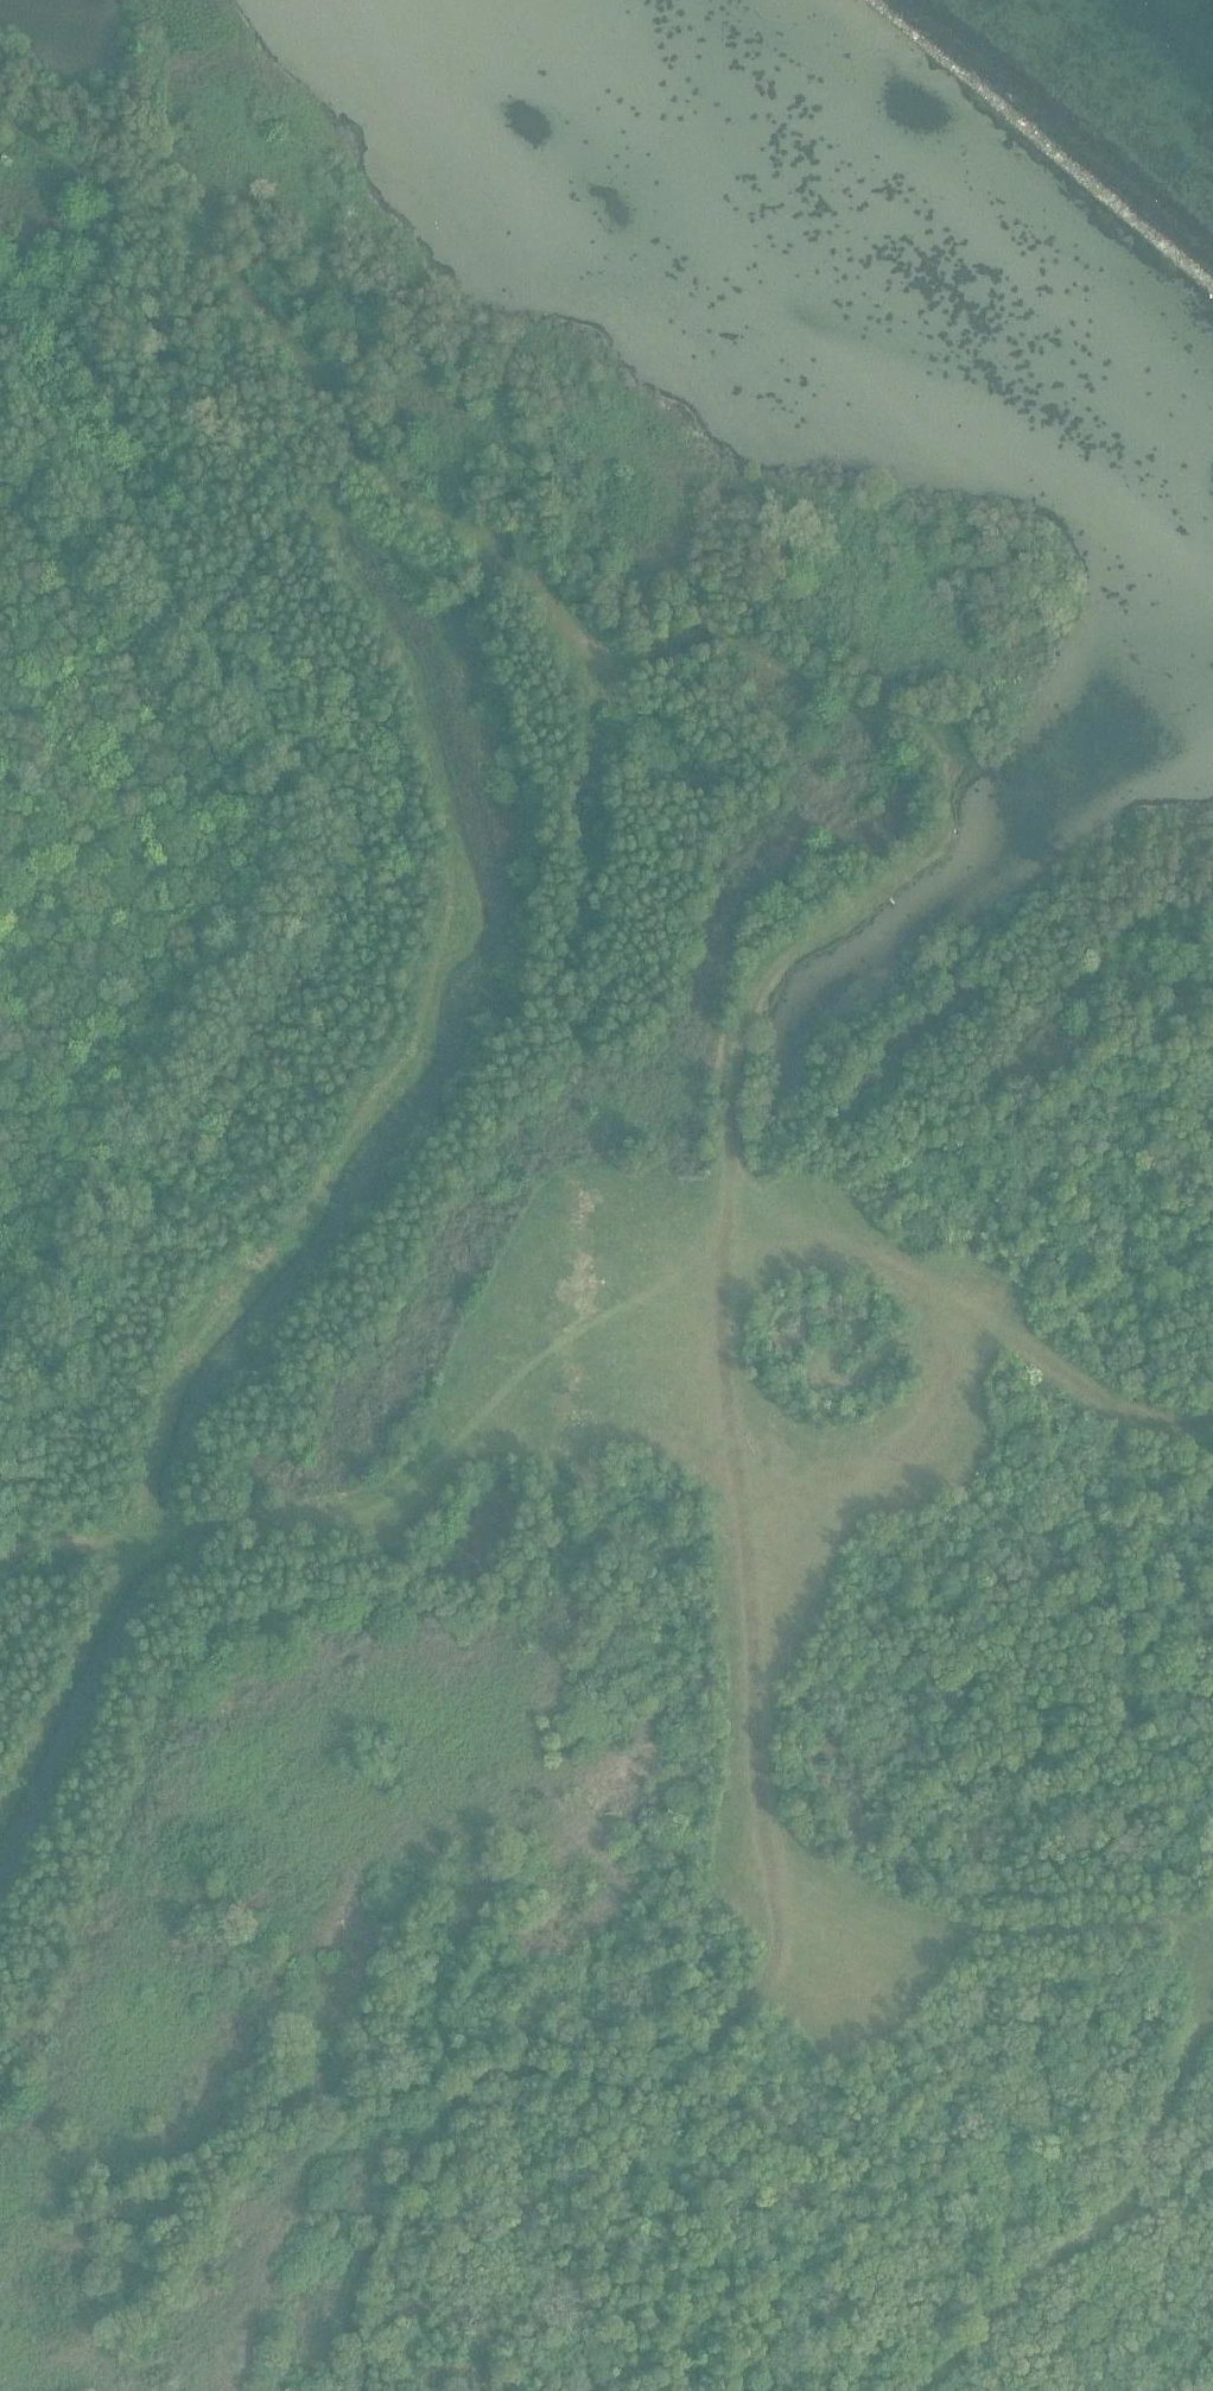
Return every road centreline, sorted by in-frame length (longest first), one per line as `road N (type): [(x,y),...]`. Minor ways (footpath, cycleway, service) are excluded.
road 1 (track): [(1191,2033),(1106,2230),(1023,2295),(930,2390)]
road 2 (track): [(981,1929),(1180,1920)]

